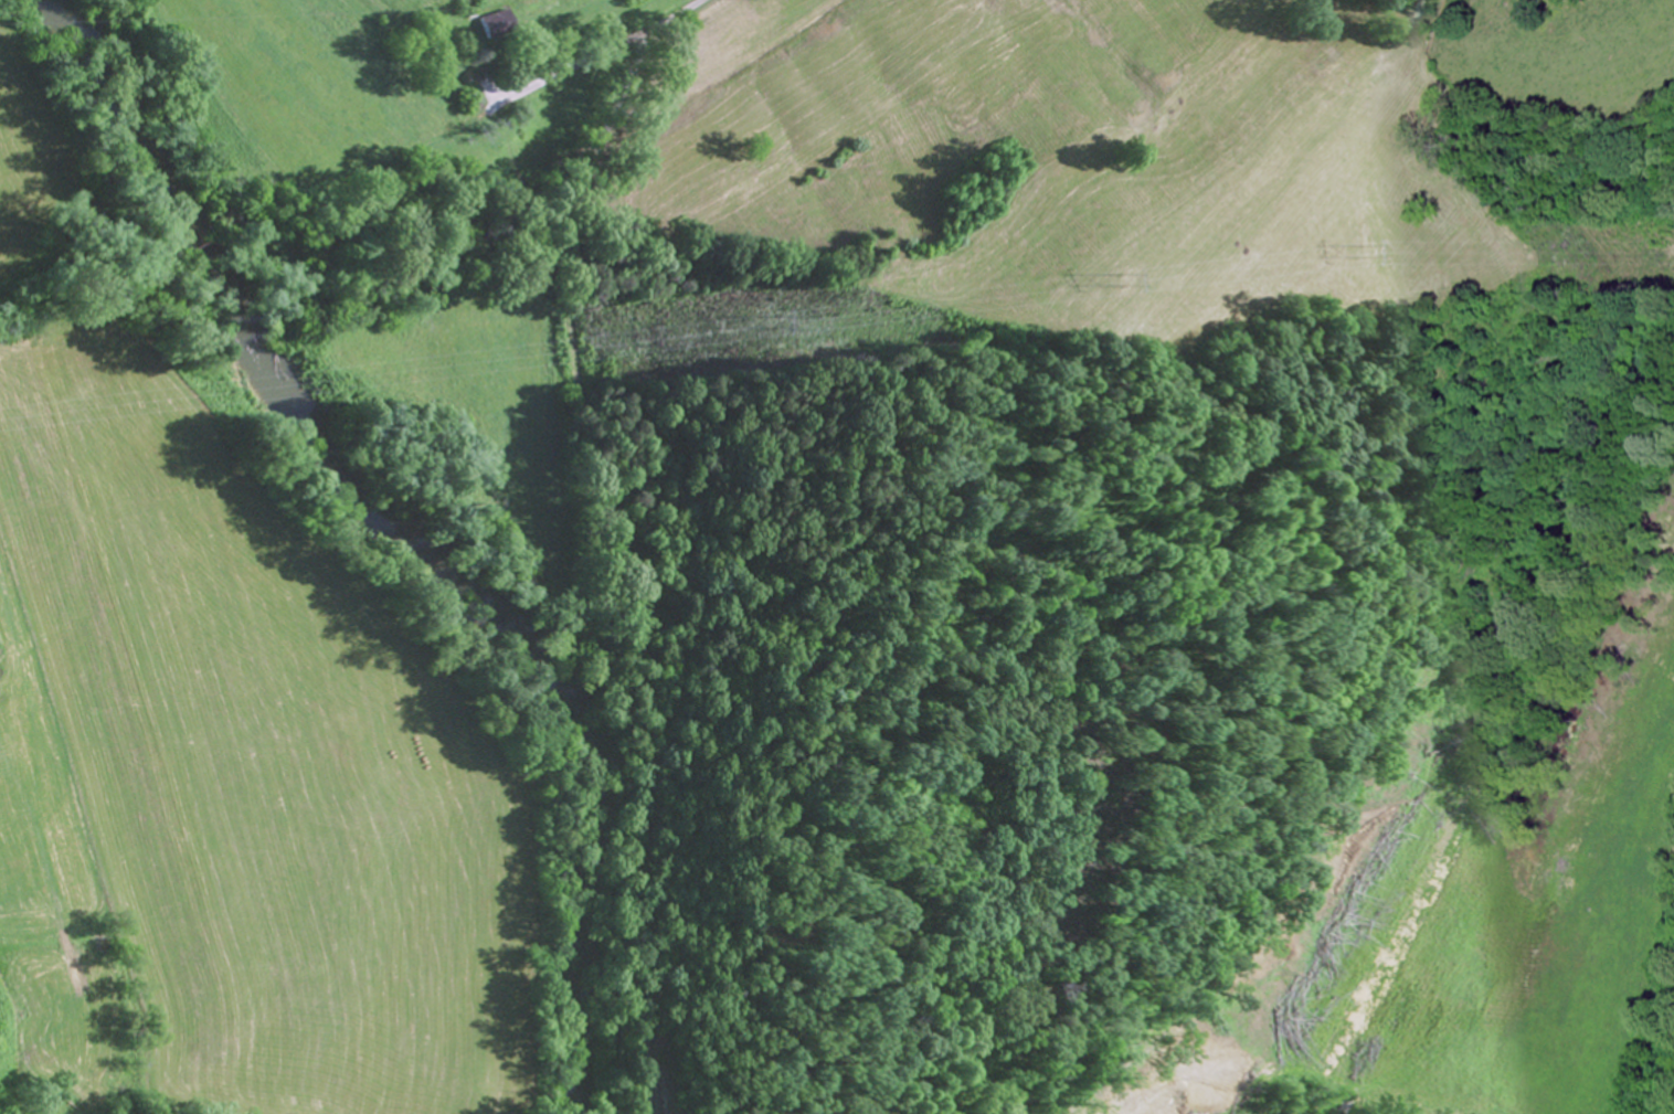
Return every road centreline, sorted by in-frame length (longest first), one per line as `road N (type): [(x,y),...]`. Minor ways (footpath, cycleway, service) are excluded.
road 1 (residential): [(492,112),(704,0)]

